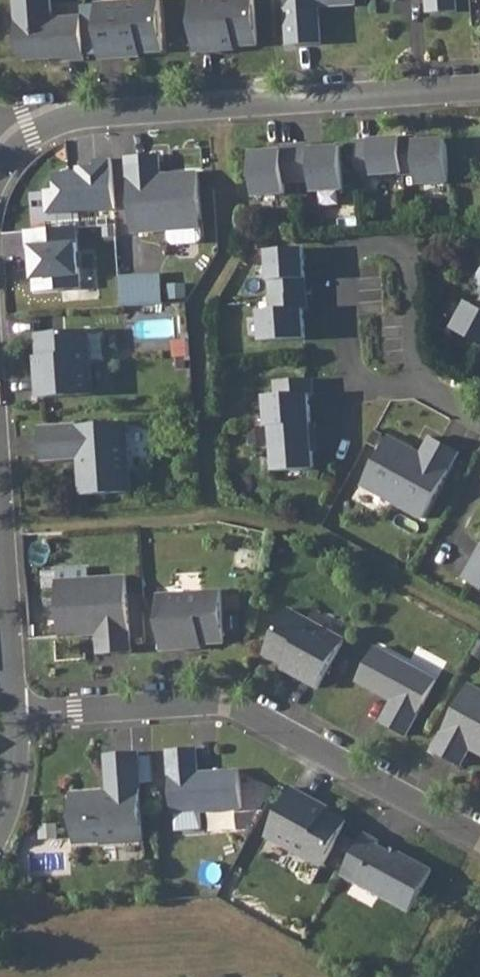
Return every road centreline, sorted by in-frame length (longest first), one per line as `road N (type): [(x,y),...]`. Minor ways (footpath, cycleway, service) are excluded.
road 1 (residential): [(14,718),(225,704),(479,838)]
road 2 (residential): [(0,167),(33,134),(87,117),(479,91)]
road 3 (residential): [(420,388),(353,391),(343,264),(358,247),(385,245),(410,263)]
road 4 (residential): [(14,718),(0,507)]
road 5 (residential): [(410,263),(420,388)]

